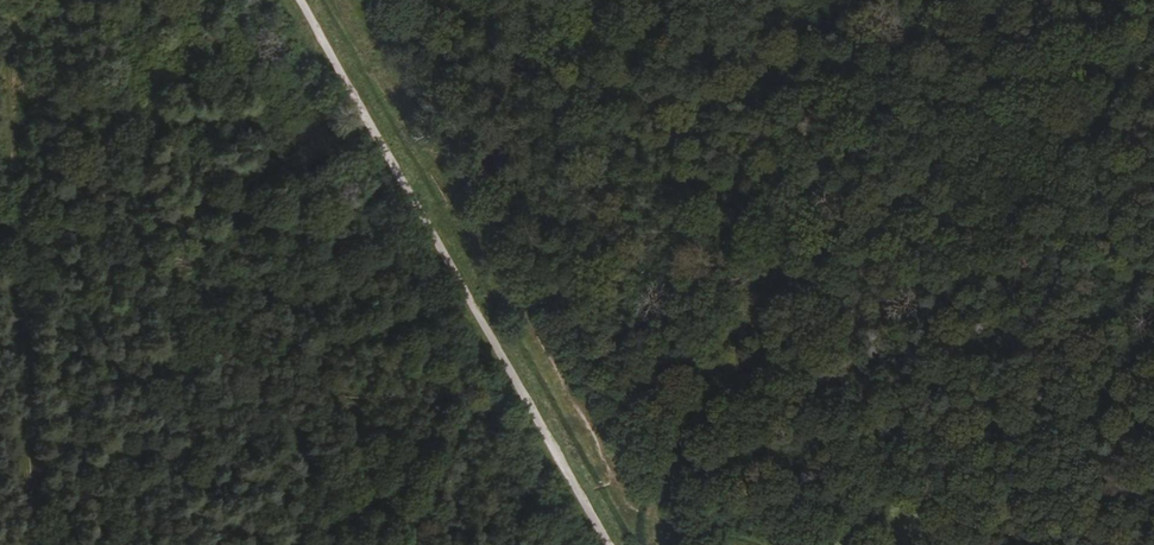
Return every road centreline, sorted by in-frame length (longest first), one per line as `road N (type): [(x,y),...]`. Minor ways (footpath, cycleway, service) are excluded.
road 1 (track): [(663,544),(629,505),(504,285),(487,230),(336,0)]
road 2 (track): [(611,544),(301,0)]
road 3 (track): [(29,544),(3,0)]

